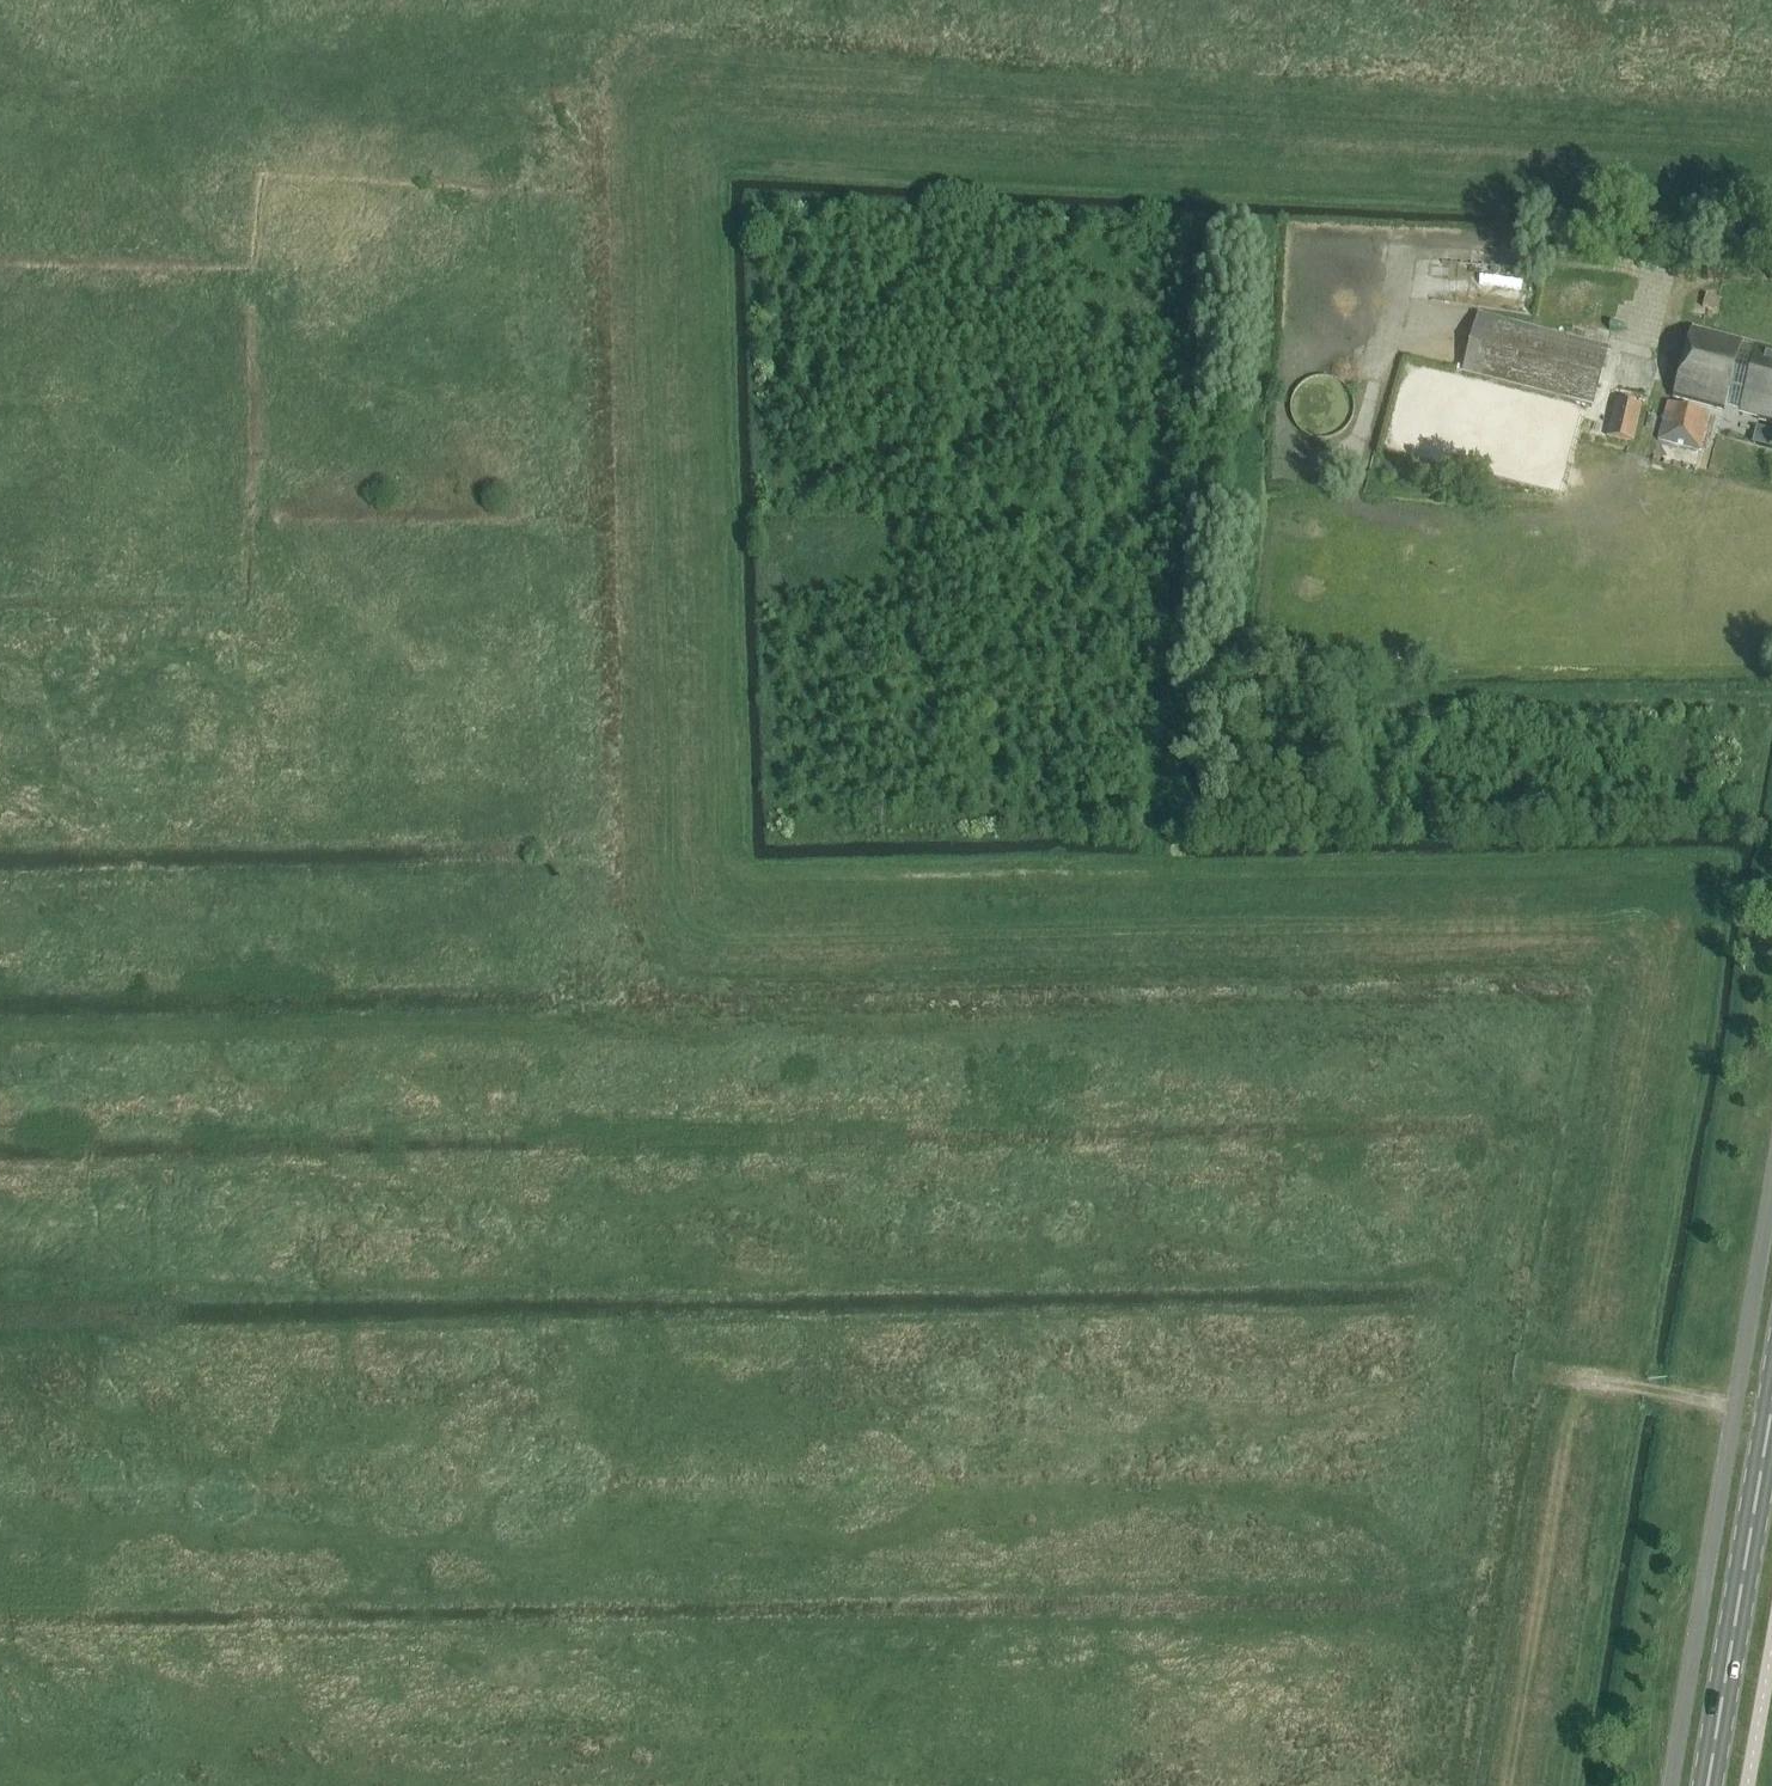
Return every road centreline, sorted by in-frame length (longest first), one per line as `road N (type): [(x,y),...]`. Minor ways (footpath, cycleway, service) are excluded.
road 1 (primary): [(1711,1785),(1771,1418)]

